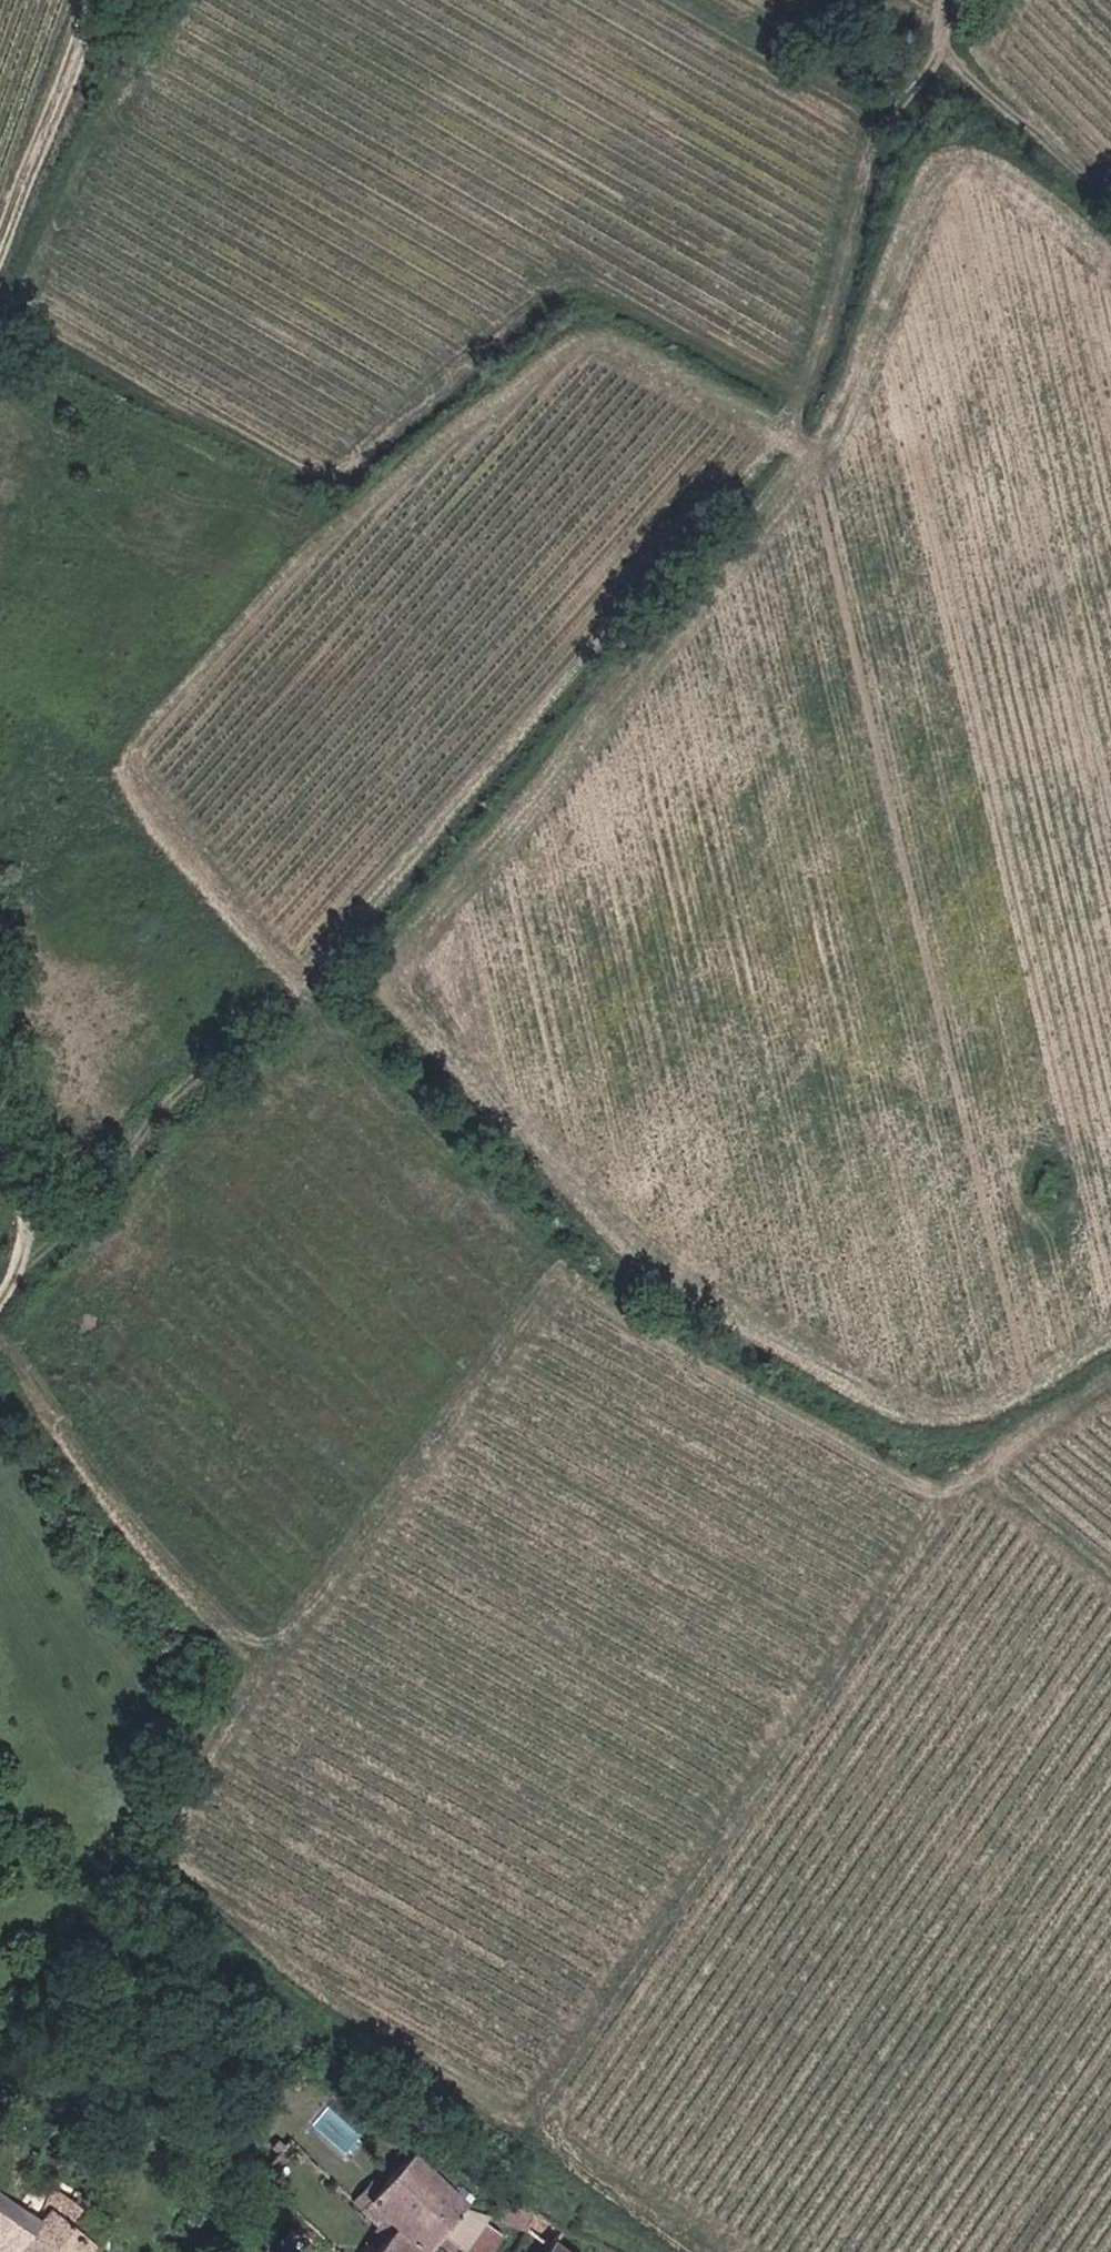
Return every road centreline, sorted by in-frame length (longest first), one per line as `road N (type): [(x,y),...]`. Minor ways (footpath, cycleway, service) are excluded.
road 1 (track): [(982,90),(1110,223)]

